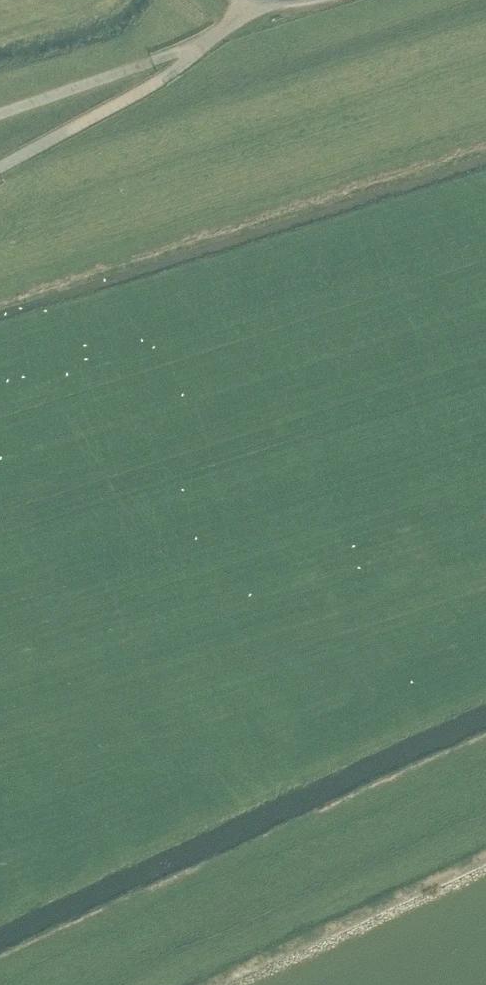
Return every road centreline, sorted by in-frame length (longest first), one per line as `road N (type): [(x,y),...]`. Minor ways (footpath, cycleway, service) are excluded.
road 1 (unclassified): [(0,114),(191,47),(256,0)]

